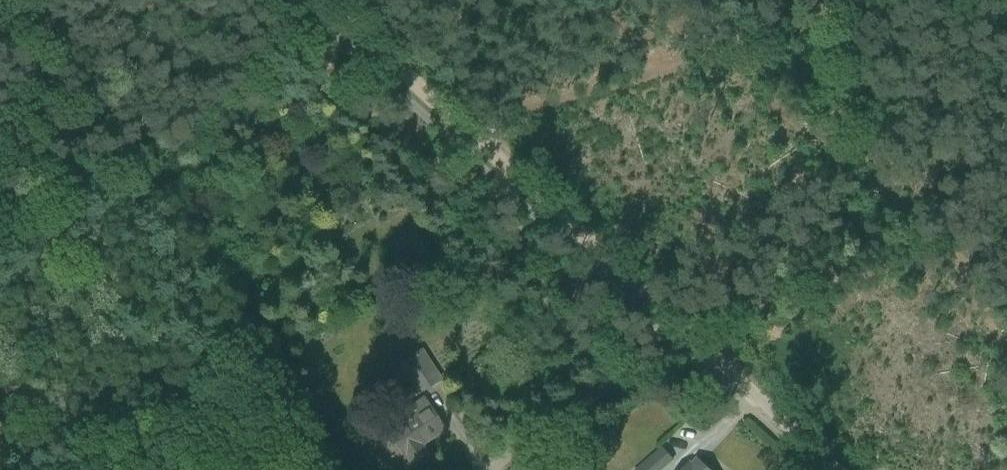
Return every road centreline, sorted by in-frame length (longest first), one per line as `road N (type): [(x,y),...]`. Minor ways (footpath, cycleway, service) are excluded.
road 1 (track): [(696,342),(321,0)]
road 2 (unclassified): [(485,469),(601,391),(696,342)]
road 3 (unclassified): [(838,469),(696,342)]

